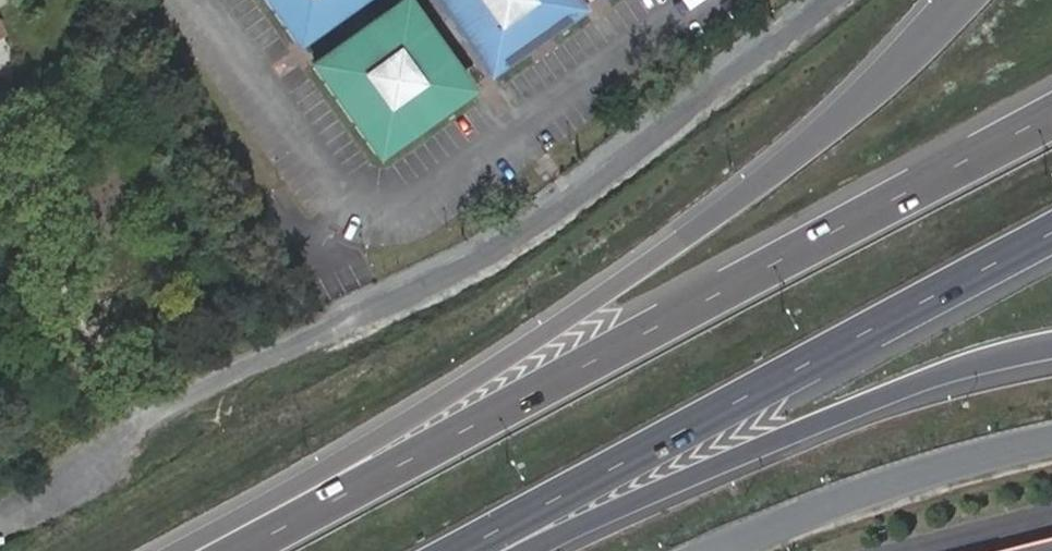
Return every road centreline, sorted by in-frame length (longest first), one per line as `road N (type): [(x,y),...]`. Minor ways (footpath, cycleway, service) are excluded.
road 1 (residential): [(829,0),(478,256),(172,409),(0,512)]
road 2 (motorway): [(1051,118),(240,550)]
road 3 (motorway): [(903,62),(800,155),(683,240),(380,439),(178,550)]
road 4 (motorway): [(475,550),(1051,241)]
road 5 (motorway): [(531,550),(946,371),(1051,345)]
road 6 (unclassified): [(720,550),(894,484),(1051,441)]

